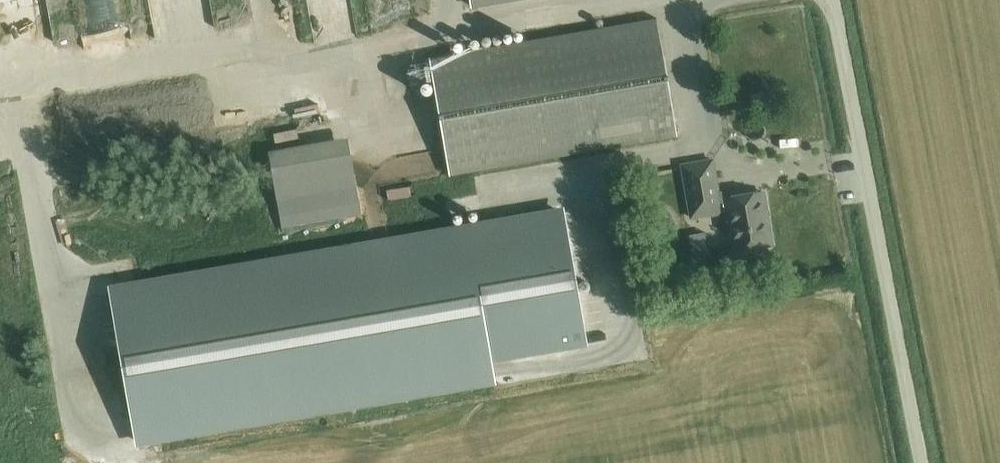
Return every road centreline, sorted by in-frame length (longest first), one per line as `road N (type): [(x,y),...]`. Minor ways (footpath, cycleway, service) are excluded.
road 1 (residential): [(922,462),(833,0)]

